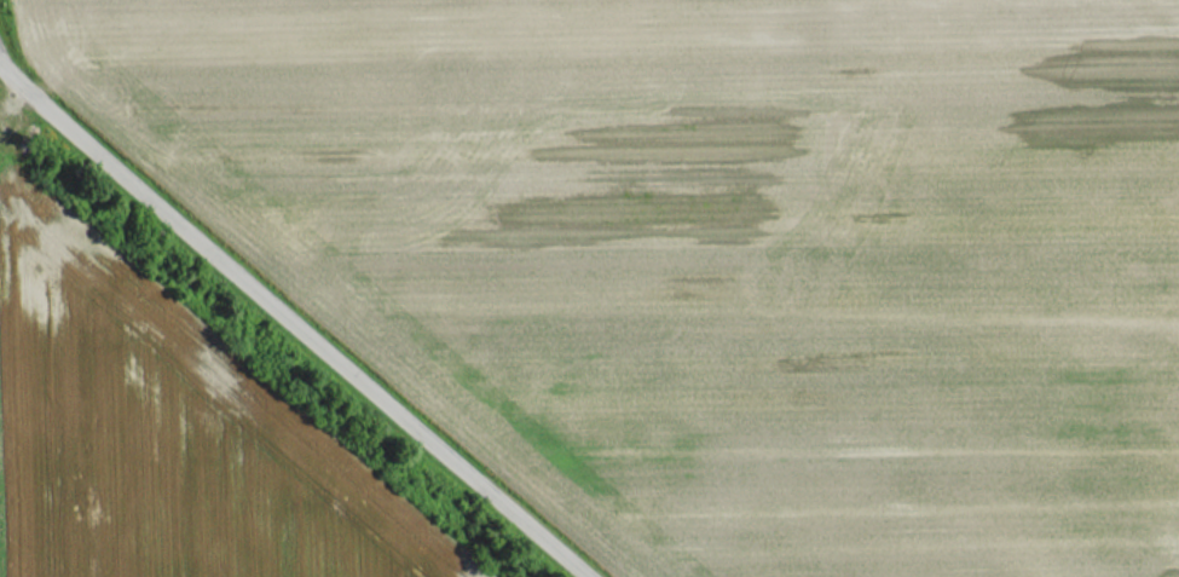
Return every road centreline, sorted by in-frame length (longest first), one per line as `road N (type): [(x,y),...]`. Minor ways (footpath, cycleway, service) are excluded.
road 1 (residential): [(589,576),(0,62)]

